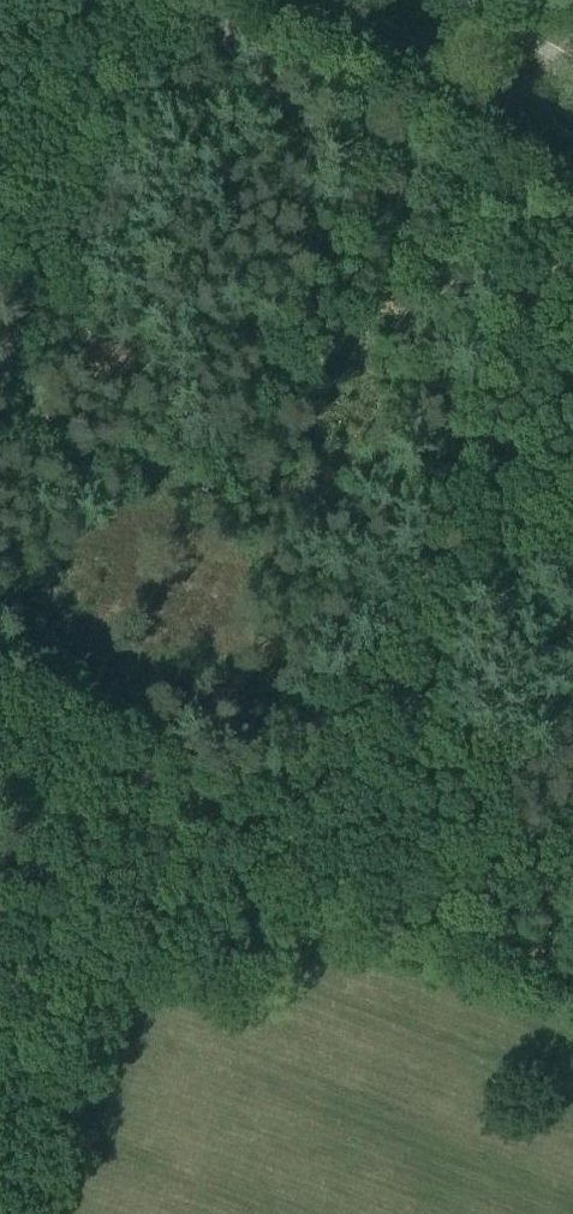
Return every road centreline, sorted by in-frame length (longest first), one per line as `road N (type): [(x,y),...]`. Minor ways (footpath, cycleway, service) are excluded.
road 1 (track): [(46,279),(475,501),(572,424)]
road 2 (primary): [(572,165),(306,0)]

